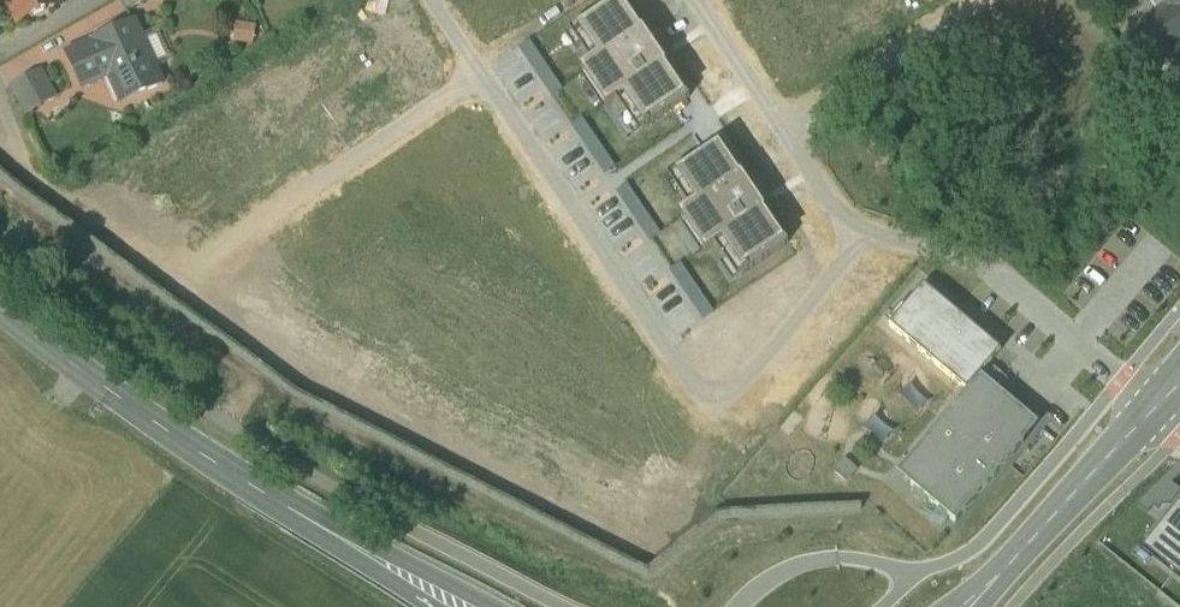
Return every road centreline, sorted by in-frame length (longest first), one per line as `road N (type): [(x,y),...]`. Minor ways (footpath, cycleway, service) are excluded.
road 1 (residential): [(474,68),(691,379),(713,397),(744,384),(866,233)]
road 2 (secondary): [(455,606),(215,462),(0,308)]
road 3 (residential): [(474,68),(446,99),(178,283)]
road 4 (residential): [(1154,407),(992,271),(866,233)]
road 5 (residential): [(981,0),(789,131)]
road 6 (tertiary): [(1154,407),(1031,542)]
road 7 (residential): [(789,131),(697,0)]
road 8 (residential): [(866,233),(846,226),(789,131)]

